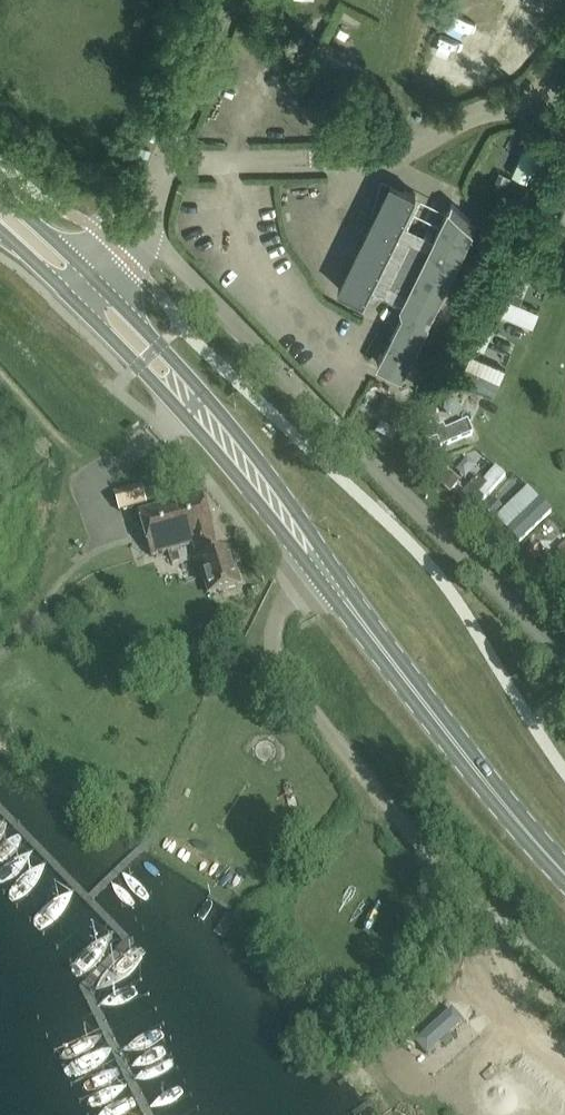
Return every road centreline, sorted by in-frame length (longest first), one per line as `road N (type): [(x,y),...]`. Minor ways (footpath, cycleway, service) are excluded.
road 1 (unclassified): [(89,275),(136,230),(168,256),(564,657)]
road 2 (secondary): [(356,614),(353,596),(266,470),(184,370),(89,275)]
road 3 (secondary): [(68,296),(229,467),(338,606),(356,614)]
road 4 (secondary): [(564,874),(356,614)]
road 5 (secondary): [(89,275),(0,193)]

